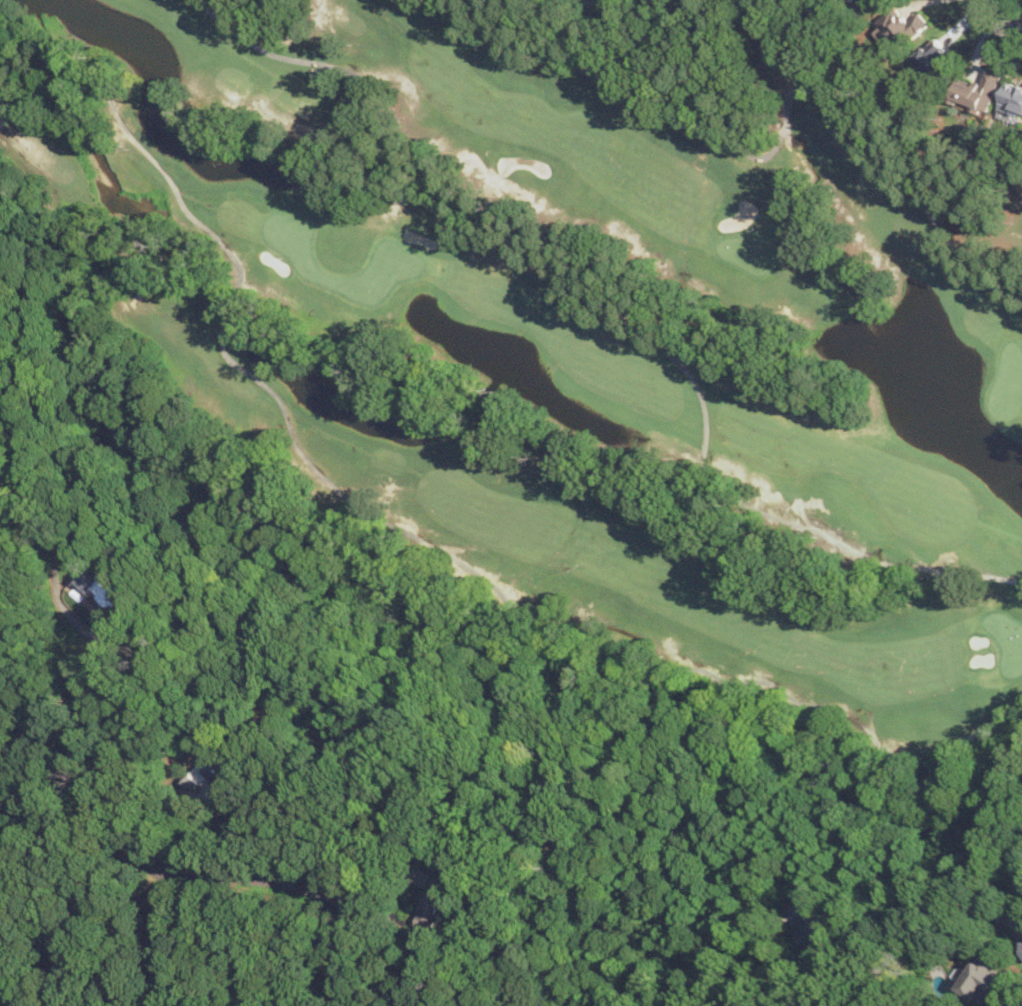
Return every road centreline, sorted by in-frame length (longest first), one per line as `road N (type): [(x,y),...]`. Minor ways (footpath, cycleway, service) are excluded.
road 1 (residential): [(167,1005),(175,892),(203,878),(344,887),(361,876),(387,814),(424,789),(484,782),(530,806),(612,924),(652,941)]

